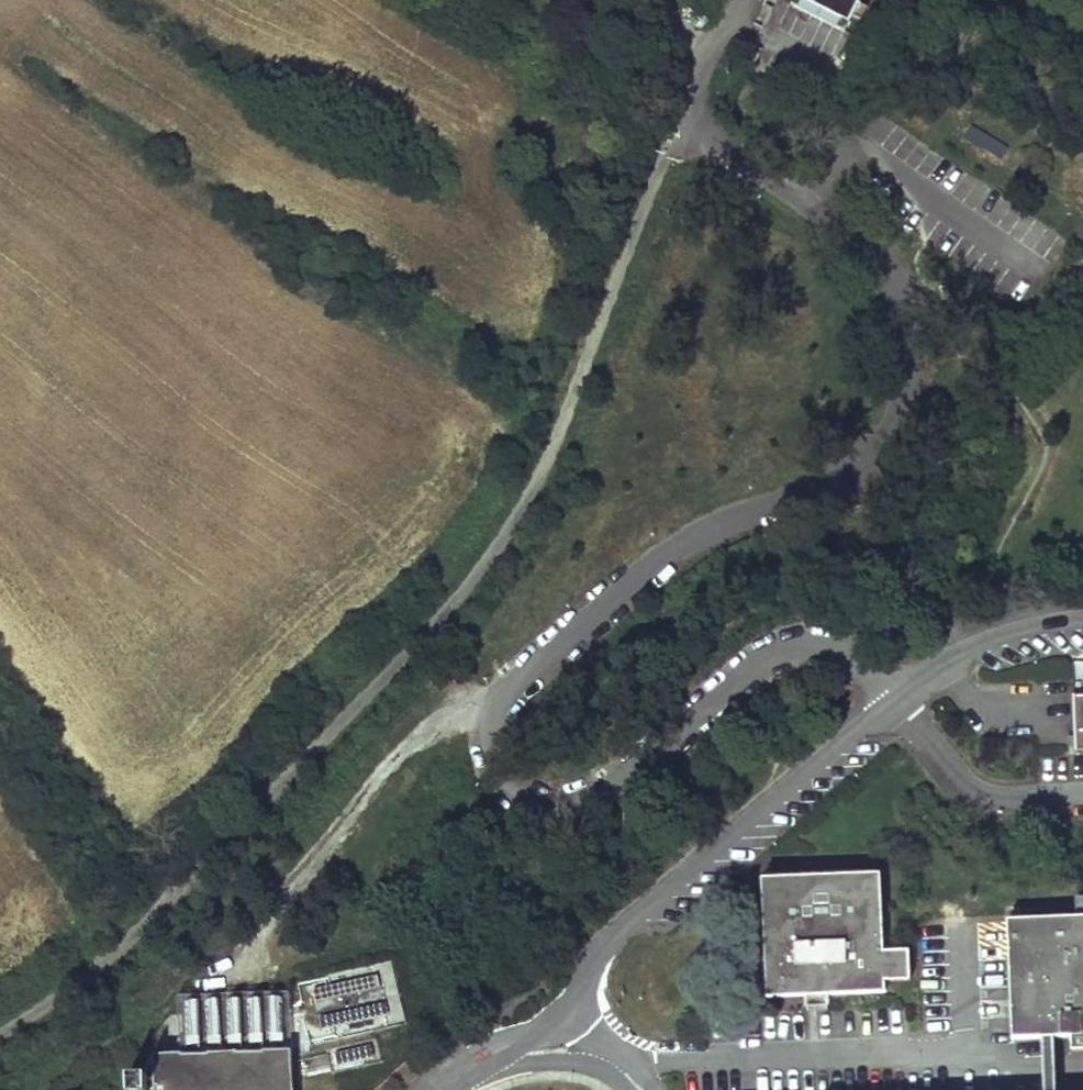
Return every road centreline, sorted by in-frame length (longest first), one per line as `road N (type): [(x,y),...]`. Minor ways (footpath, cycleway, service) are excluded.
road 1 (residential): [(740,0),(682,115)]

